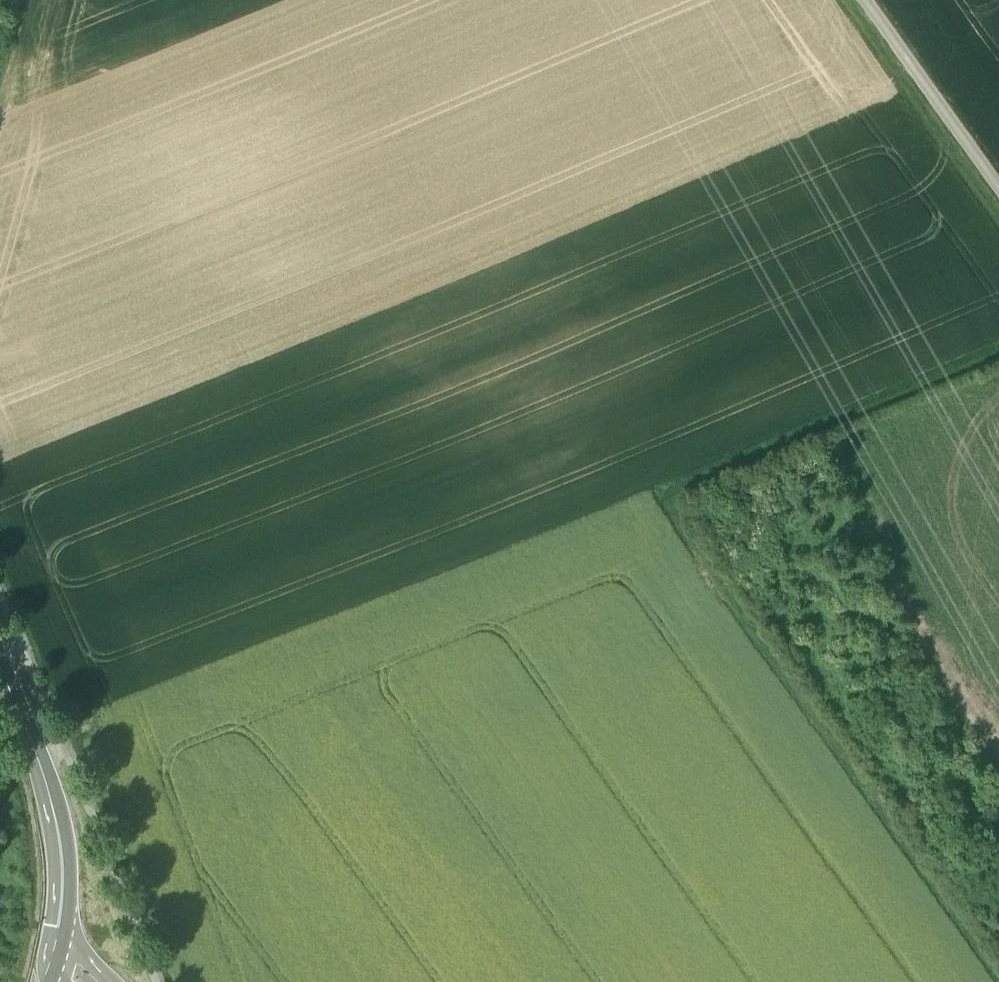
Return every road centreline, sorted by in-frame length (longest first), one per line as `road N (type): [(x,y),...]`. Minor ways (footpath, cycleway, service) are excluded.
road 1 (track): [(998,350),(663,488),(998,958)]
road 2 (tertiary): [(61,966),(66,880),(55,814),(0,659)]
road 3 (track): [(998,179),(874,0)]

